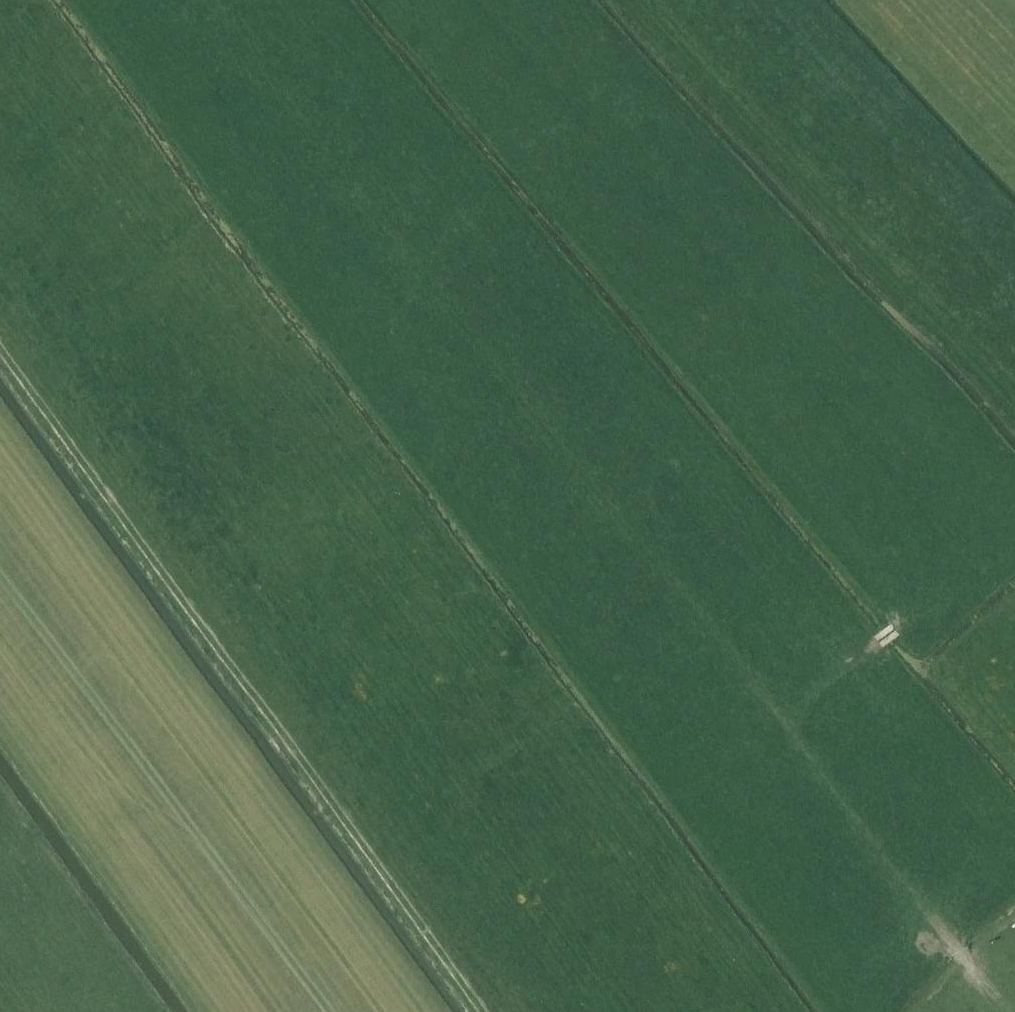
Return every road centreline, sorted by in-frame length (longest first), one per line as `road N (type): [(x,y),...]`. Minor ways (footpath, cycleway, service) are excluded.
road 1 (track): [(476,1011),(0,353)]

